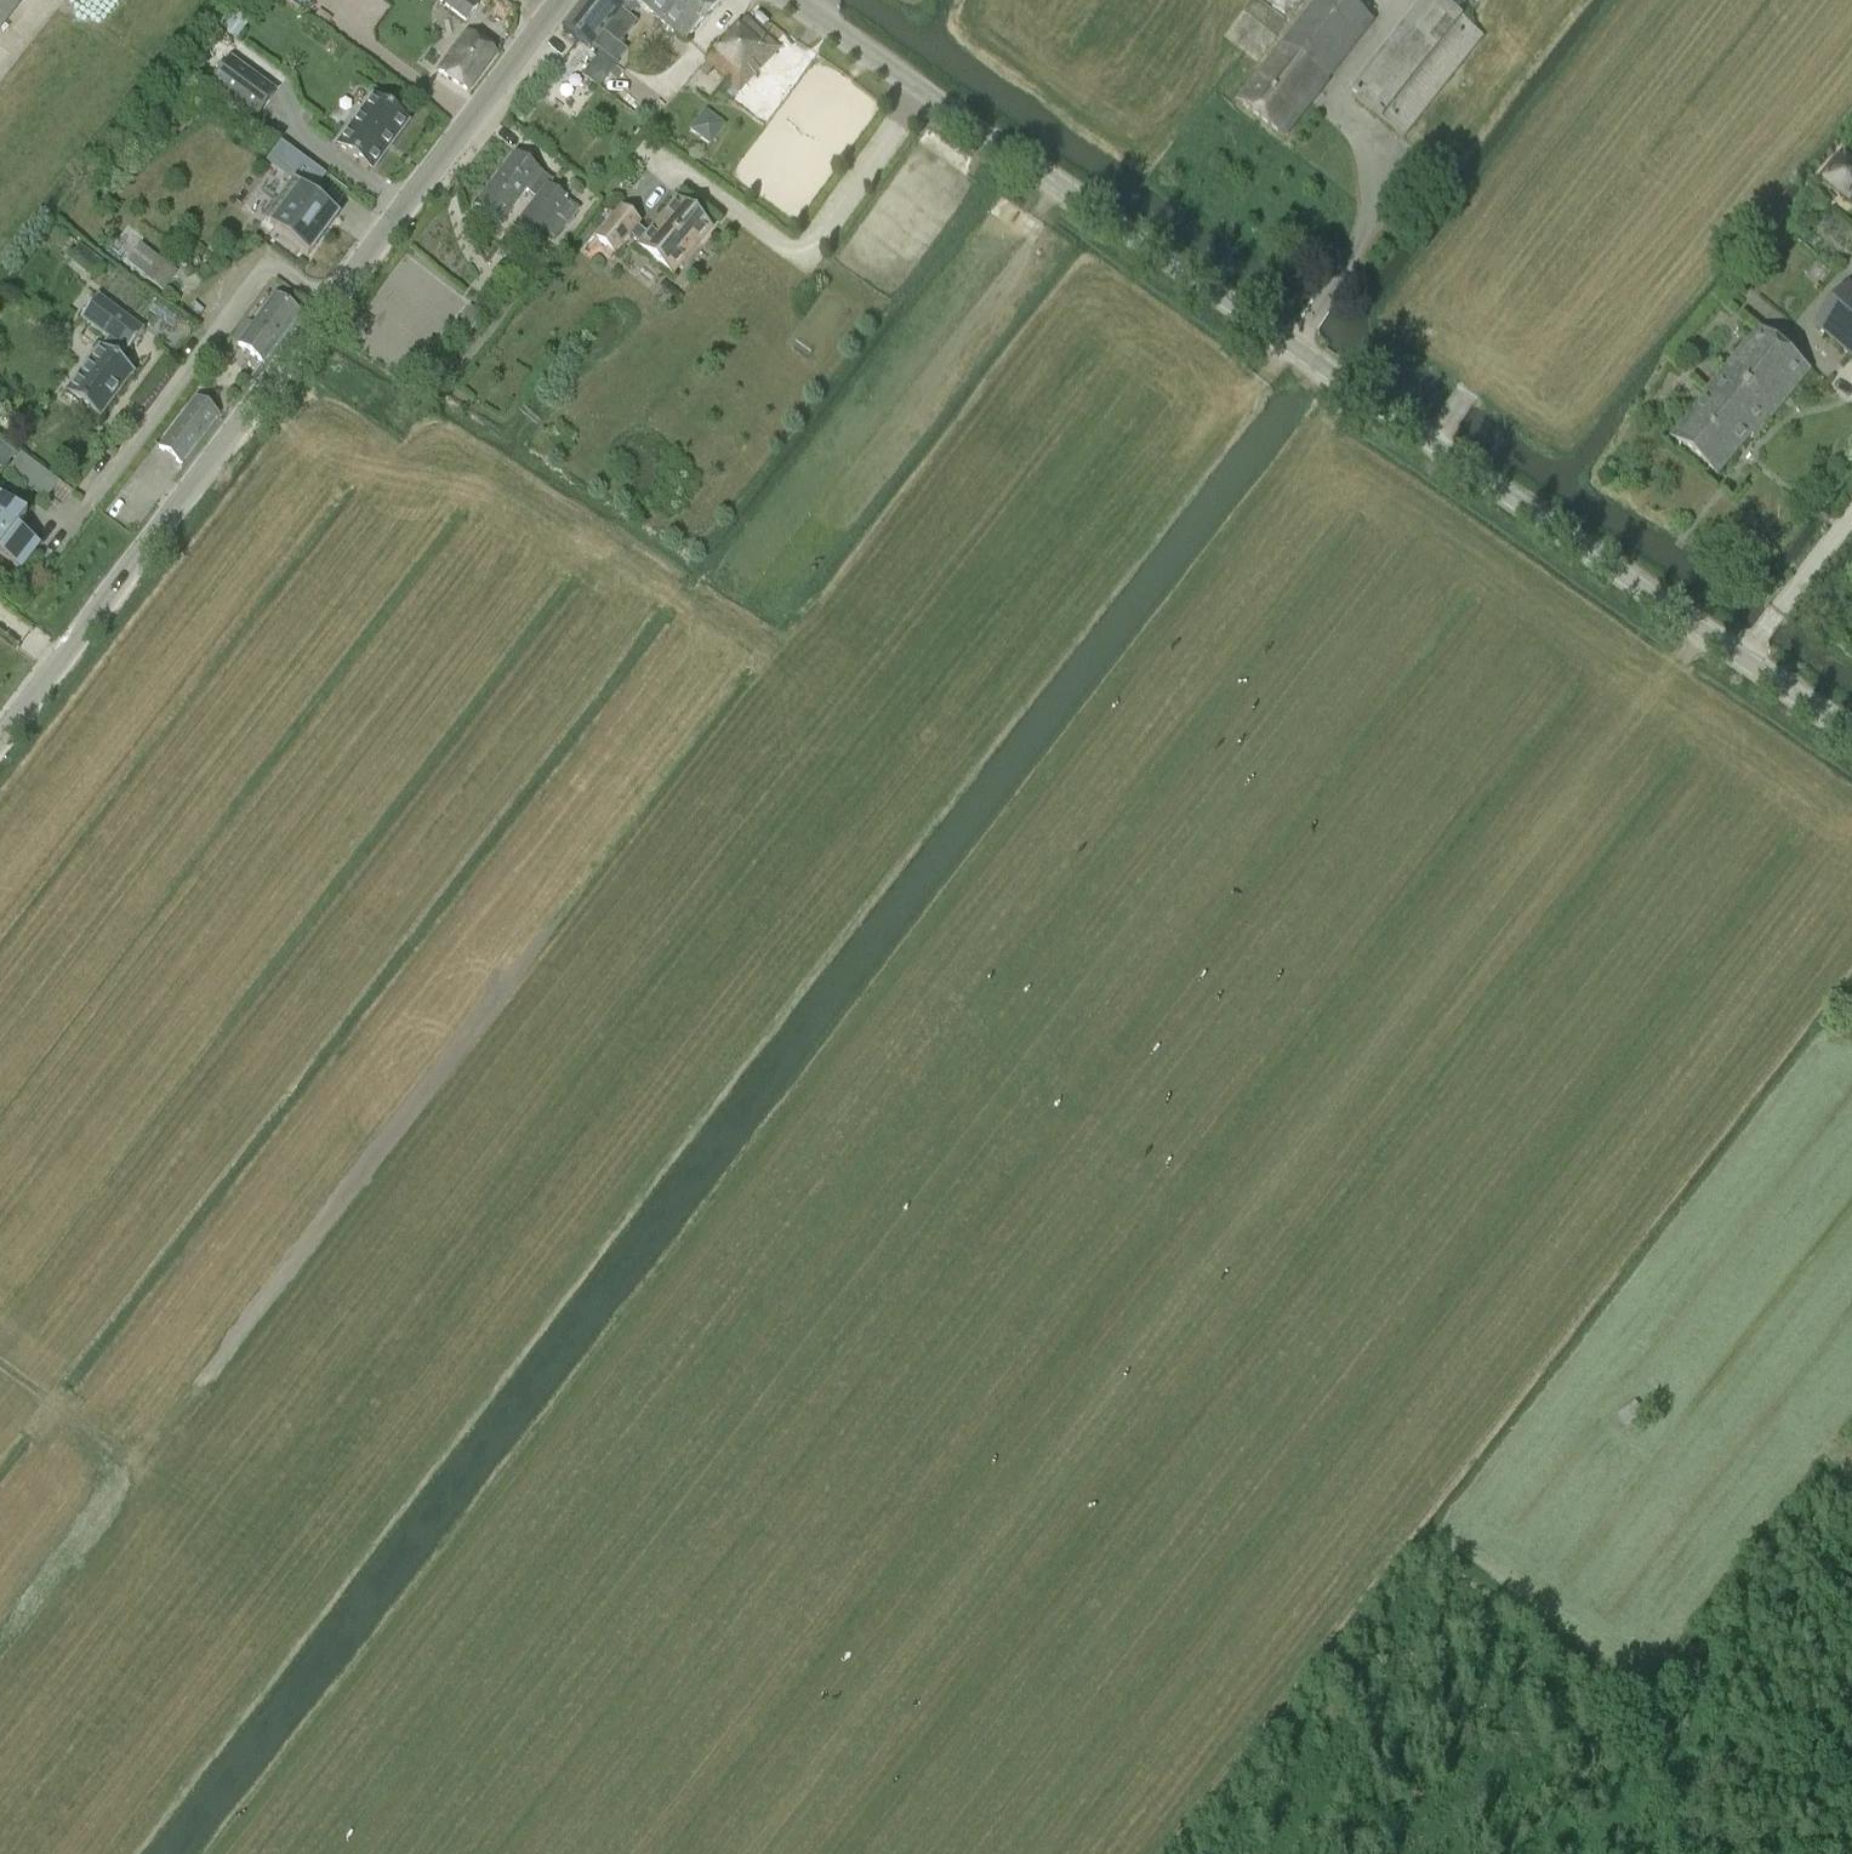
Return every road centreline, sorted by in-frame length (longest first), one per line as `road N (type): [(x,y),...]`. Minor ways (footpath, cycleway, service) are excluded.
road 1 (tertiary): [(1851,734),(793,0)]
road 2 (unclassified): [(0,740),(561,0)]
road 3 (track): [(1606,1853),(1772,1623),(1851,1544)]

